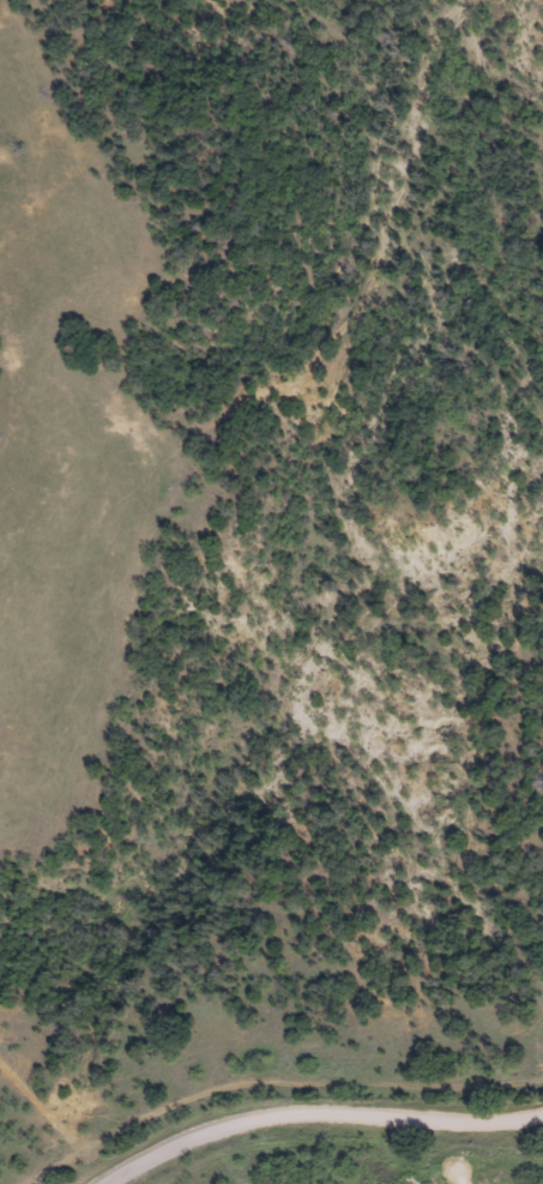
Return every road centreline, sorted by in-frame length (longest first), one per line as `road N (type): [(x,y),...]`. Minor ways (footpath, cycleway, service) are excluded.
road 1 (residential): [(108,1183),(167,1148),(248,1124),(542,1121)]

